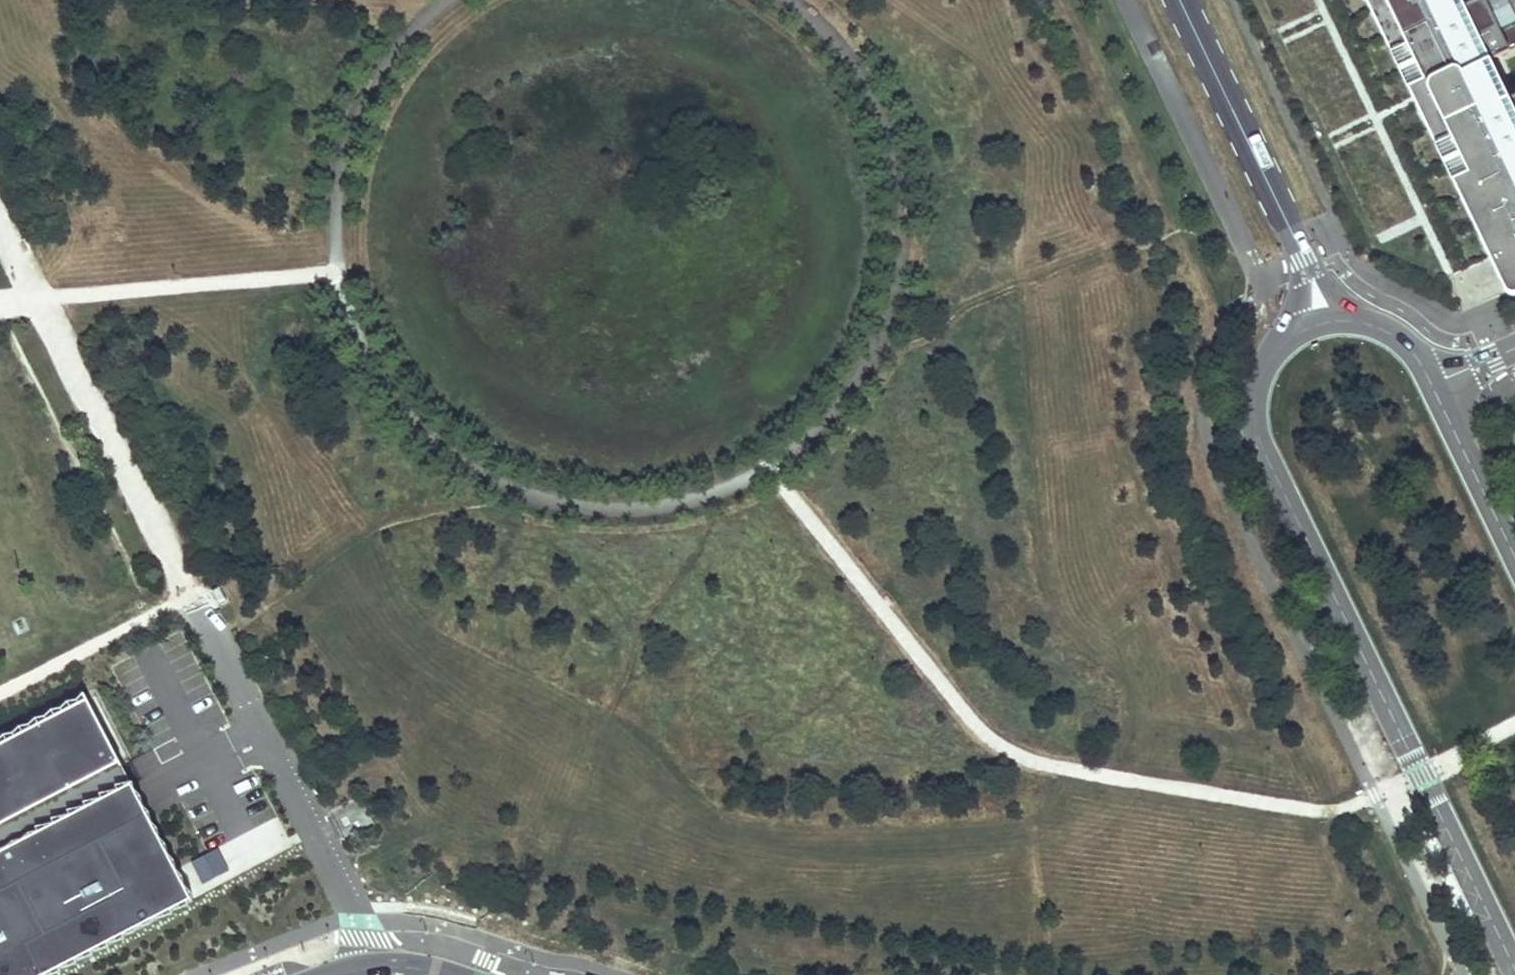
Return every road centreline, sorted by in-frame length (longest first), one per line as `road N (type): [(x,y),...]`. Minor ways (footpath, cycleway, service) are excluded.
road 1 (secondary): [(1326,322),(1275,352),(1258,387),(1255,427),(1514,971)]
road 2 (secondary): [(1179,0),(1326,322)]
road 3 (secondary): [(1514,556),(1432,384)]
road 4 (secondary): [(1432,384),(1391,334),(1326,322)]

